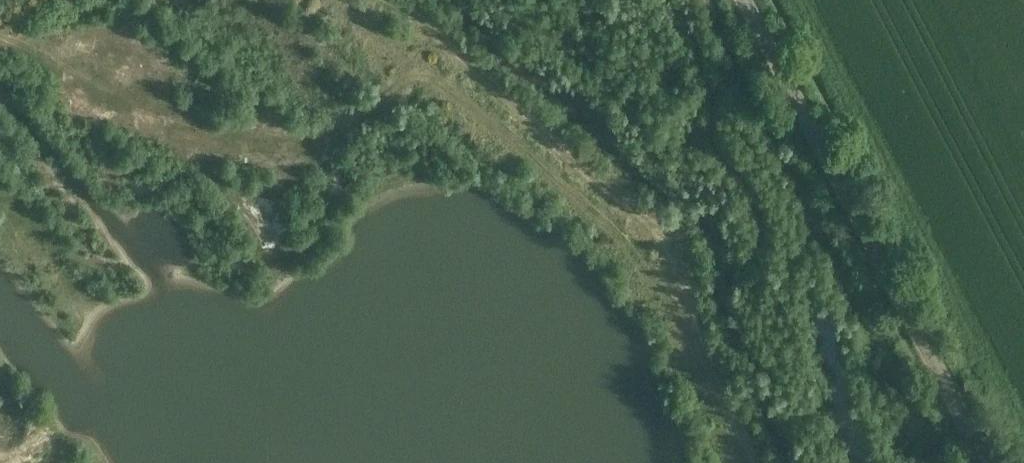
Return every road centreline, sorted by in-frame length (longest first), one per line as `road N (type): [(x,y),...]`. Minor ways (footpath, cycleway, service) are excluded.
road 1 (unclassified): [(746,0),(987,462)]

